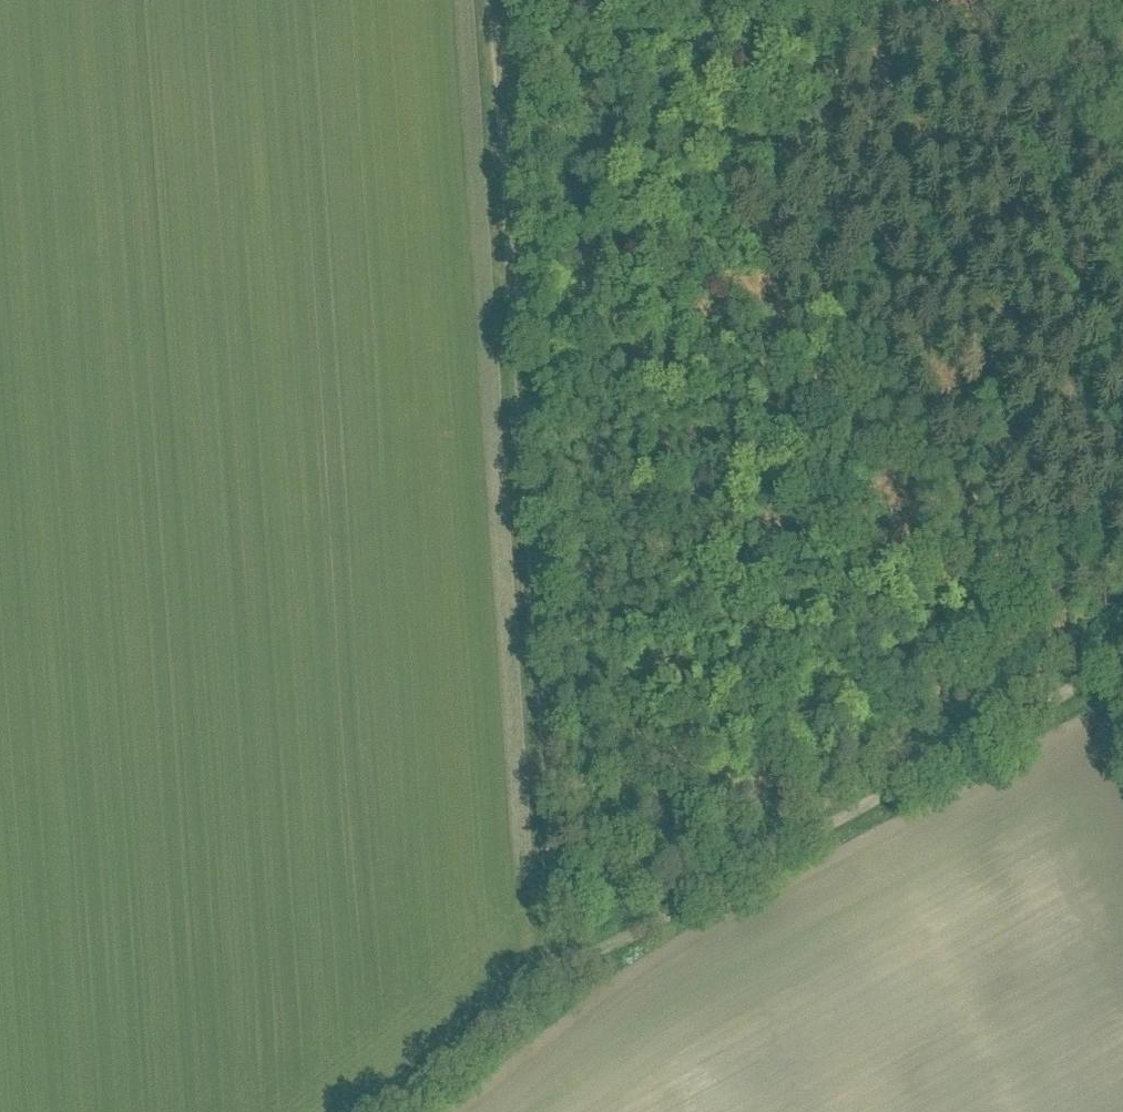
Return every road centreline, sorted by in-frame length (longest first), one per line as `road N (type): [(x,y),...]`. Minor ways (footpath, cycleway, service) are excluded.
road 1 (track): [(490,0),(560,970)]
road 2 (track): [(560,970),(1075,689),(1122,687)]
road 3 (track): [(560,970),(381,1111)]

